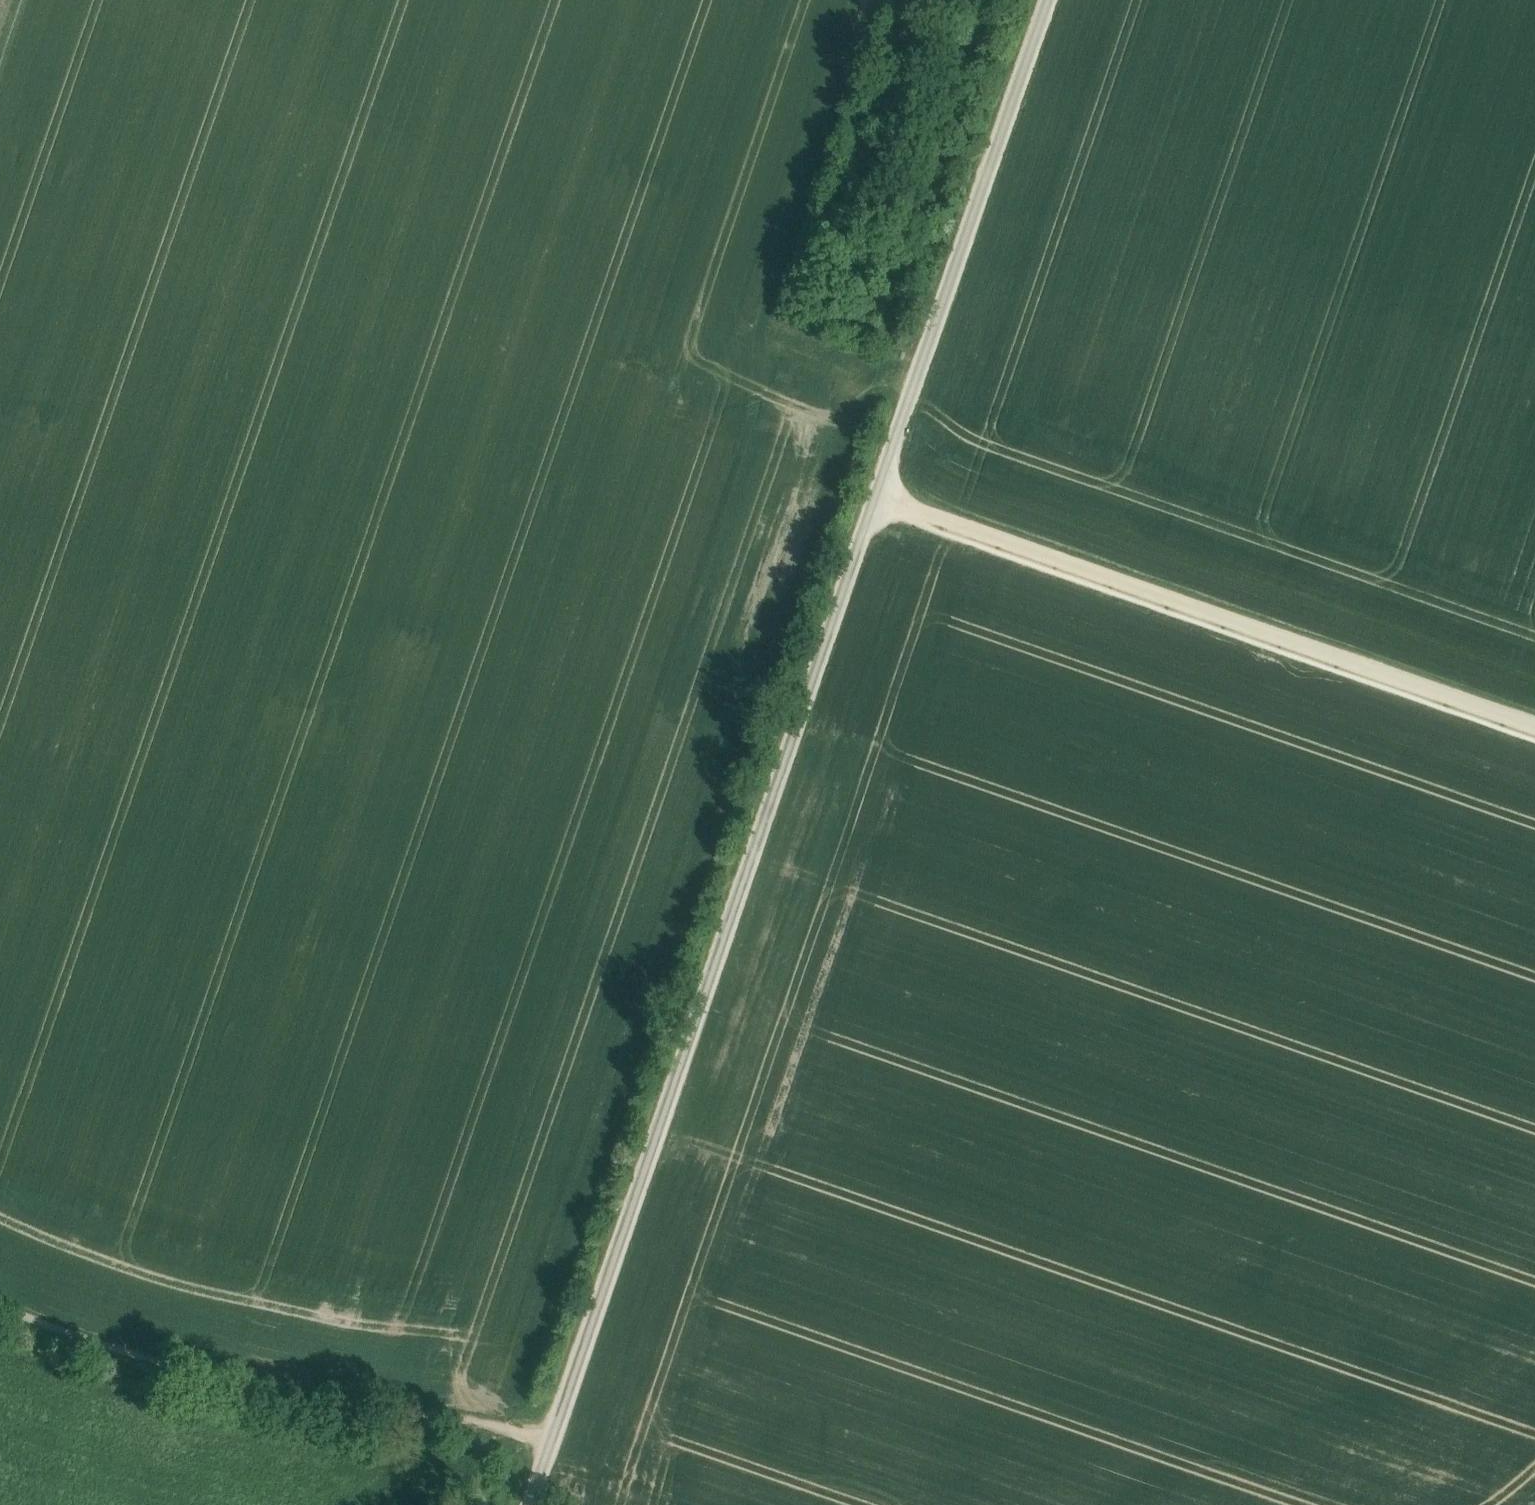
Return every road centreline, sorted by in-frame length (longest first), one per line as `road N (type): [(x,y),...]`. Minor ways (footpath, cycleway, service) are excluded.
road 1 (track): [(1052,0),(560,1423)]
road 2 (track): [(1534,725),(880,498)]
road 3 (track): [(560,1423),(451,1434),(341,1425),(237,1402),(0,1319)]

